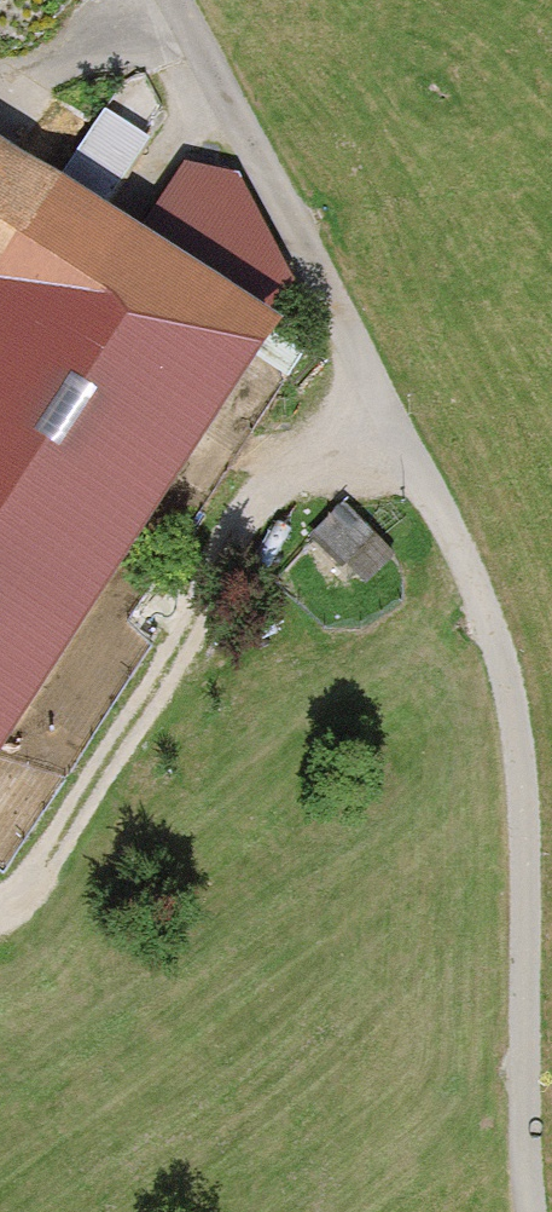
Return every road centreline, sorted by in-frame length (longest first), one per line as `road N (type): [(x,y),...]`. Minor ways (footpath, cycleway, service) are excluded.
road 1 (track): [(183,0),(501,611),(536,910),(542,1211)]
road 2 (track): [(0,916),(17,912),(239,531),(384,396)]

